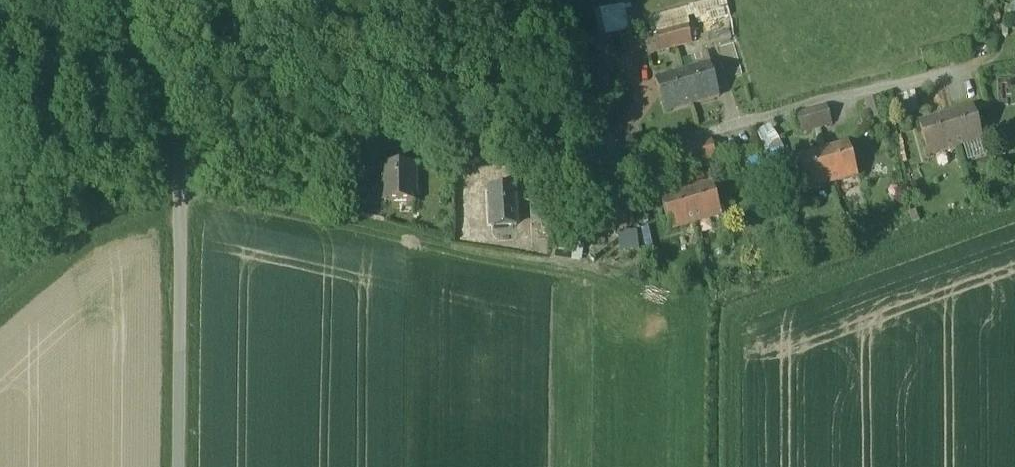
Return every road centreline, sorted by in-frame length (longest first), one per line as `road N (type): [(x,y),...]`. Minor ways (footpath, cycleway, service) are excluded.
road 1 (track): [(178,156),(444,142),(596,159),(863,88)]
road 2 (unclassified): [(136,0),(178,156),(177,466)]

